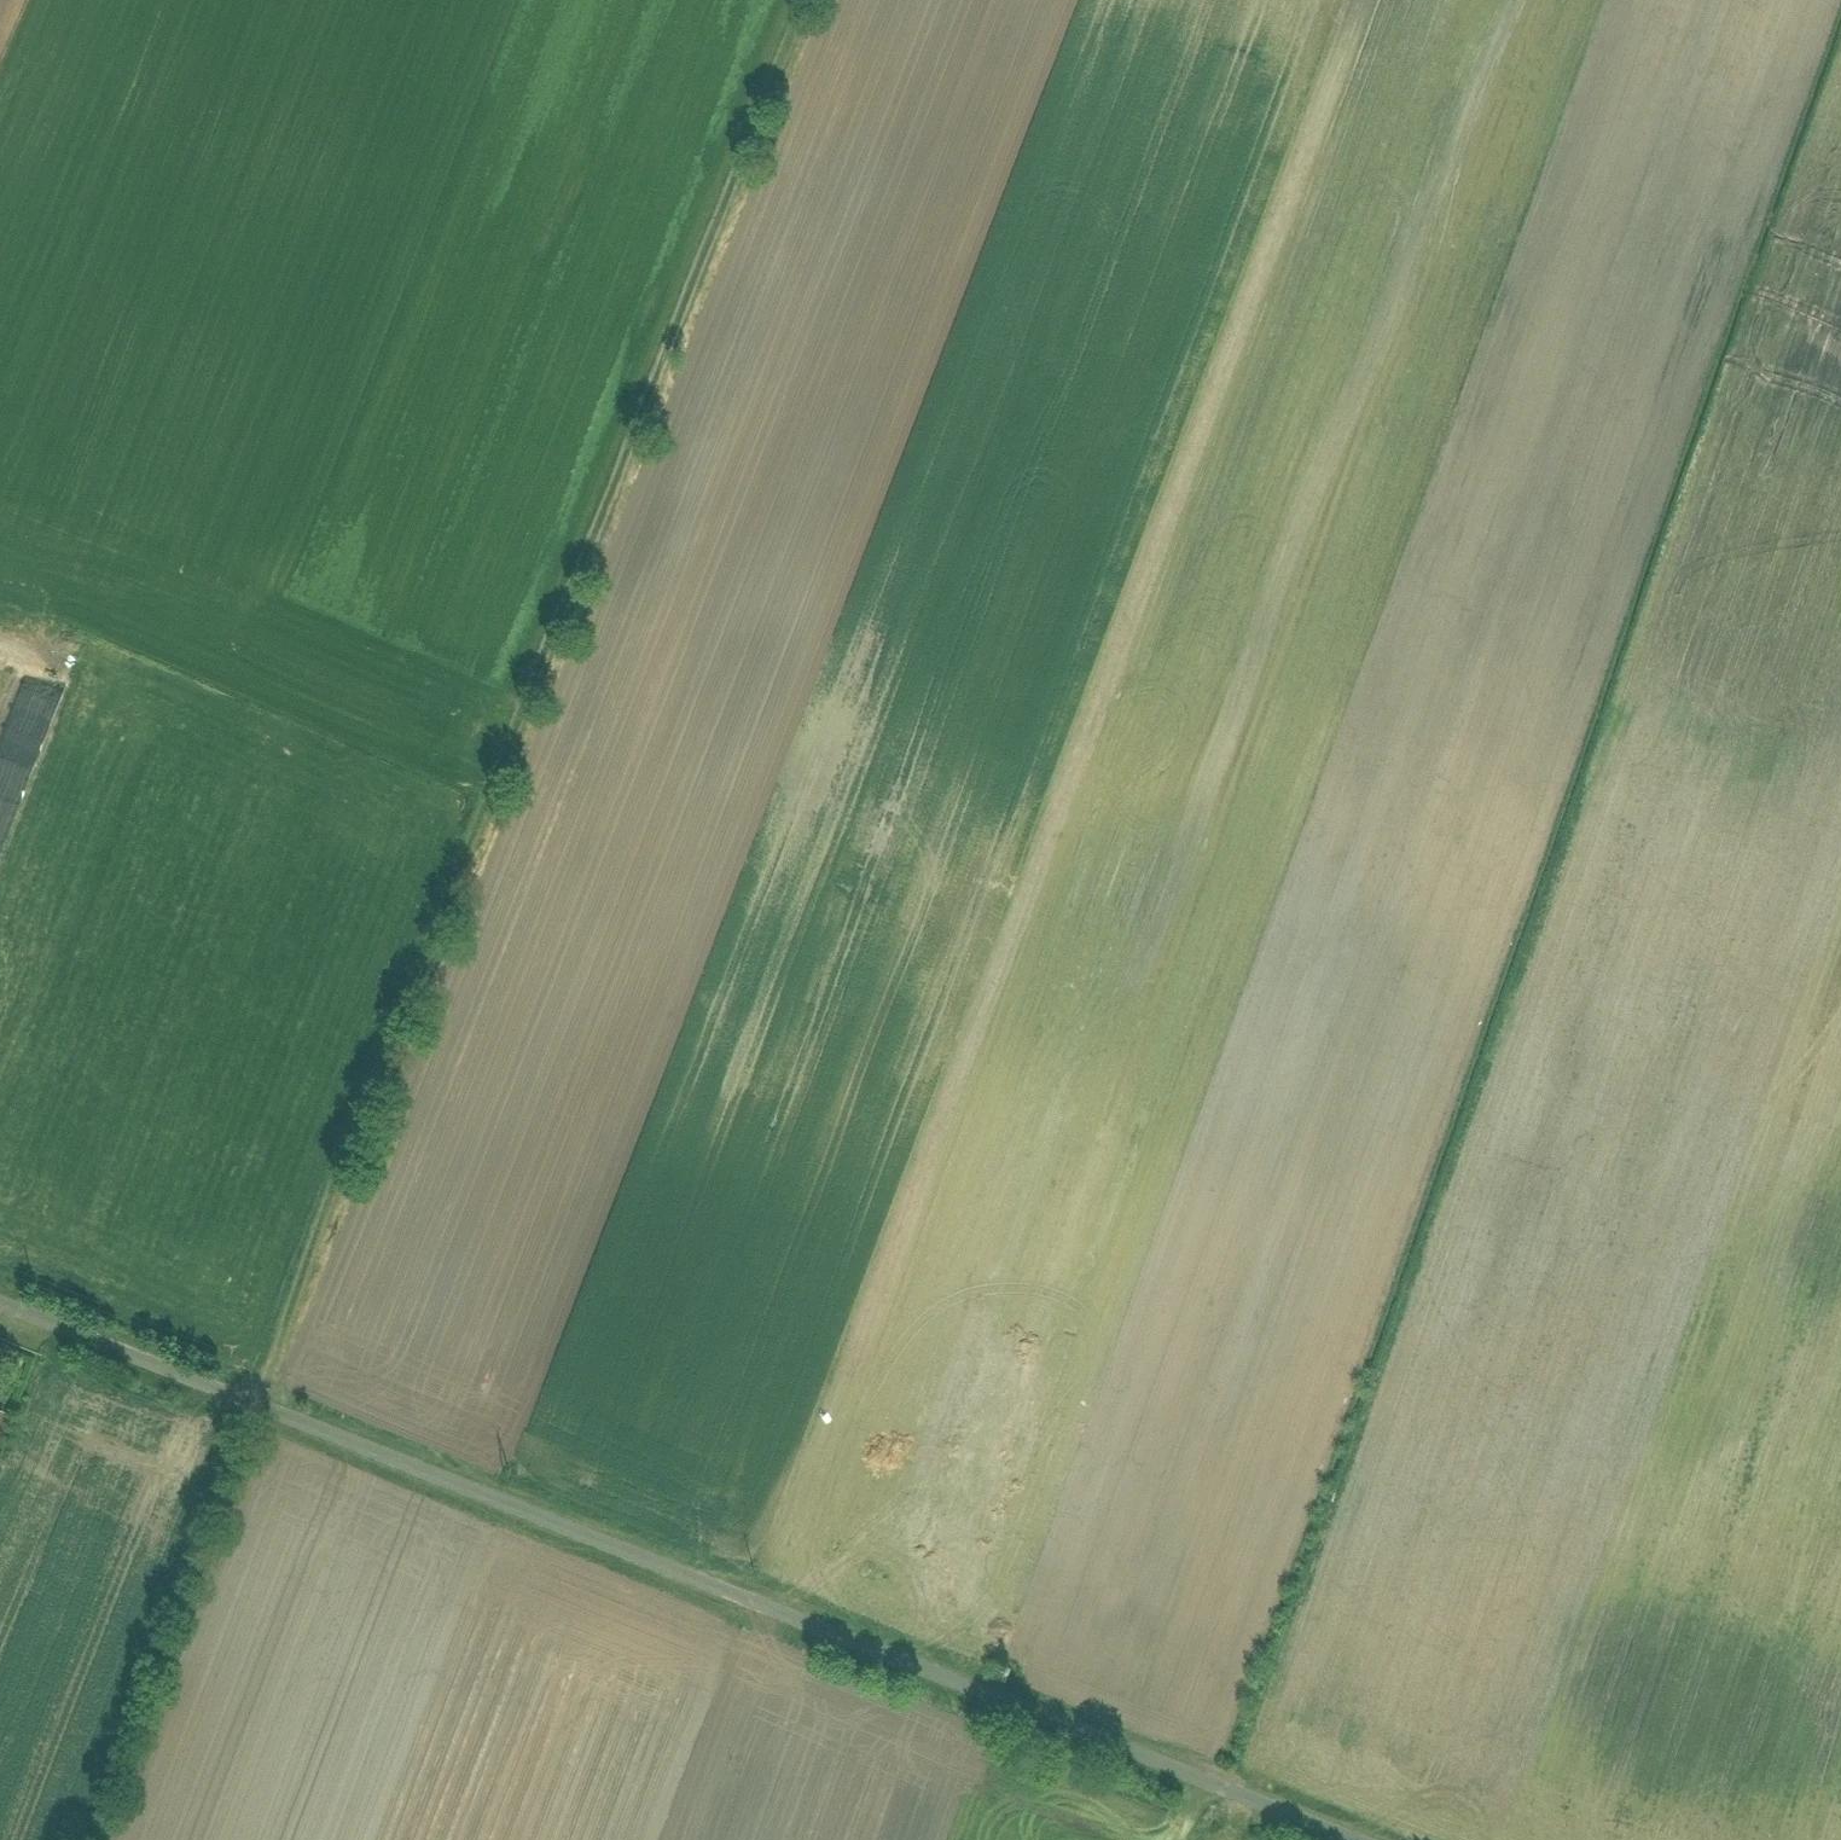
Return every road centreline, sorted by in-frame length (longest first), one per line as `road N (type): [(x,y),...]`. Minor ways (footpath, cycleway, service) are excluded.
road 1 (unclassified): [(0,1303),(1390,1839)]

